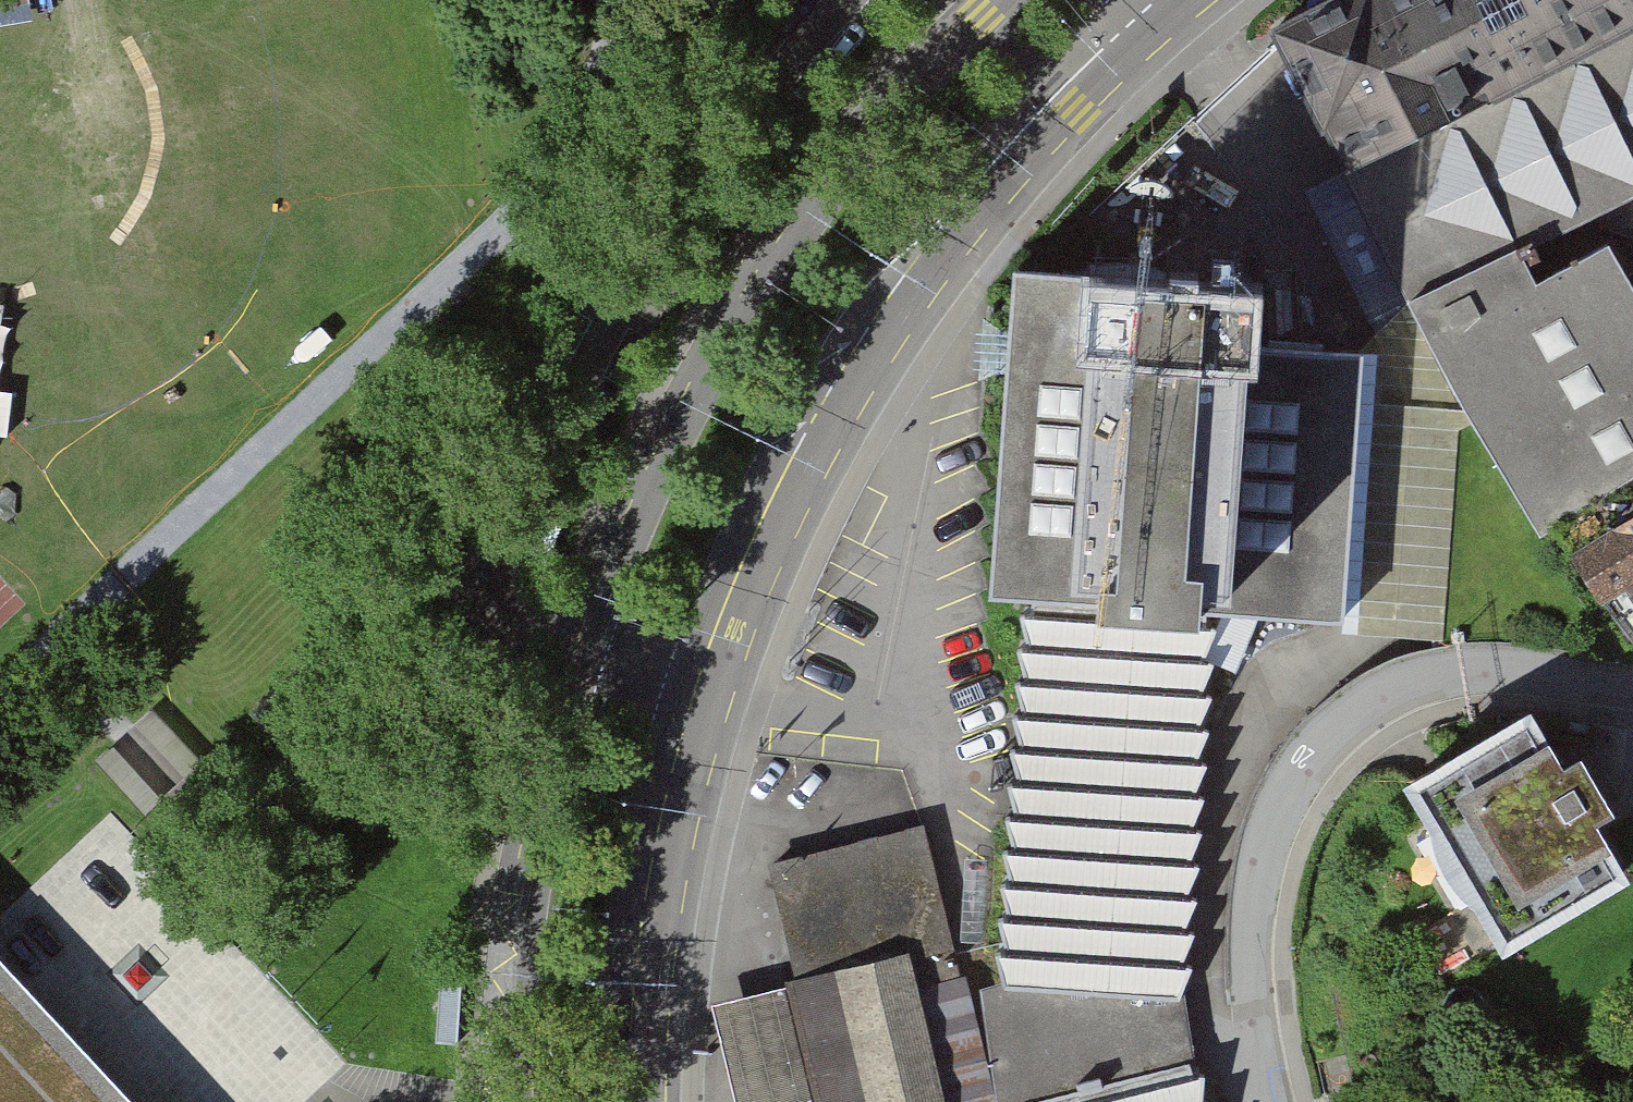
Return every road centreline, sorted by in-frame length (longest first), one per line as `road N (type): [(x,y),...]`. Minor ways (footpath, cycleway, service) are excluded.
road 1 (secondary): [(629,1101),(630,1029),(657,838),(691,697),(749,551),(836,380),(955,206),(1158,0)]
road 2 (secondary): [(989,0),(833,170),(750,287),(613,557),(552,734),(521,875),(502,1101)]
road 3 (motorway): [(0,687),(43,667),(141,580),(230,487),(294,386),(322,296),(339,110),(320,0)]
road 4 (residential): [(1632,690),(1466,669),(1376,695),(1304,755),(1278,800),(1252,904),(1262,1101)]
road 5 (motorway): [(240,0),(259,122),(248,284),(209,382),(163,446),(56,544),(0,582)]

